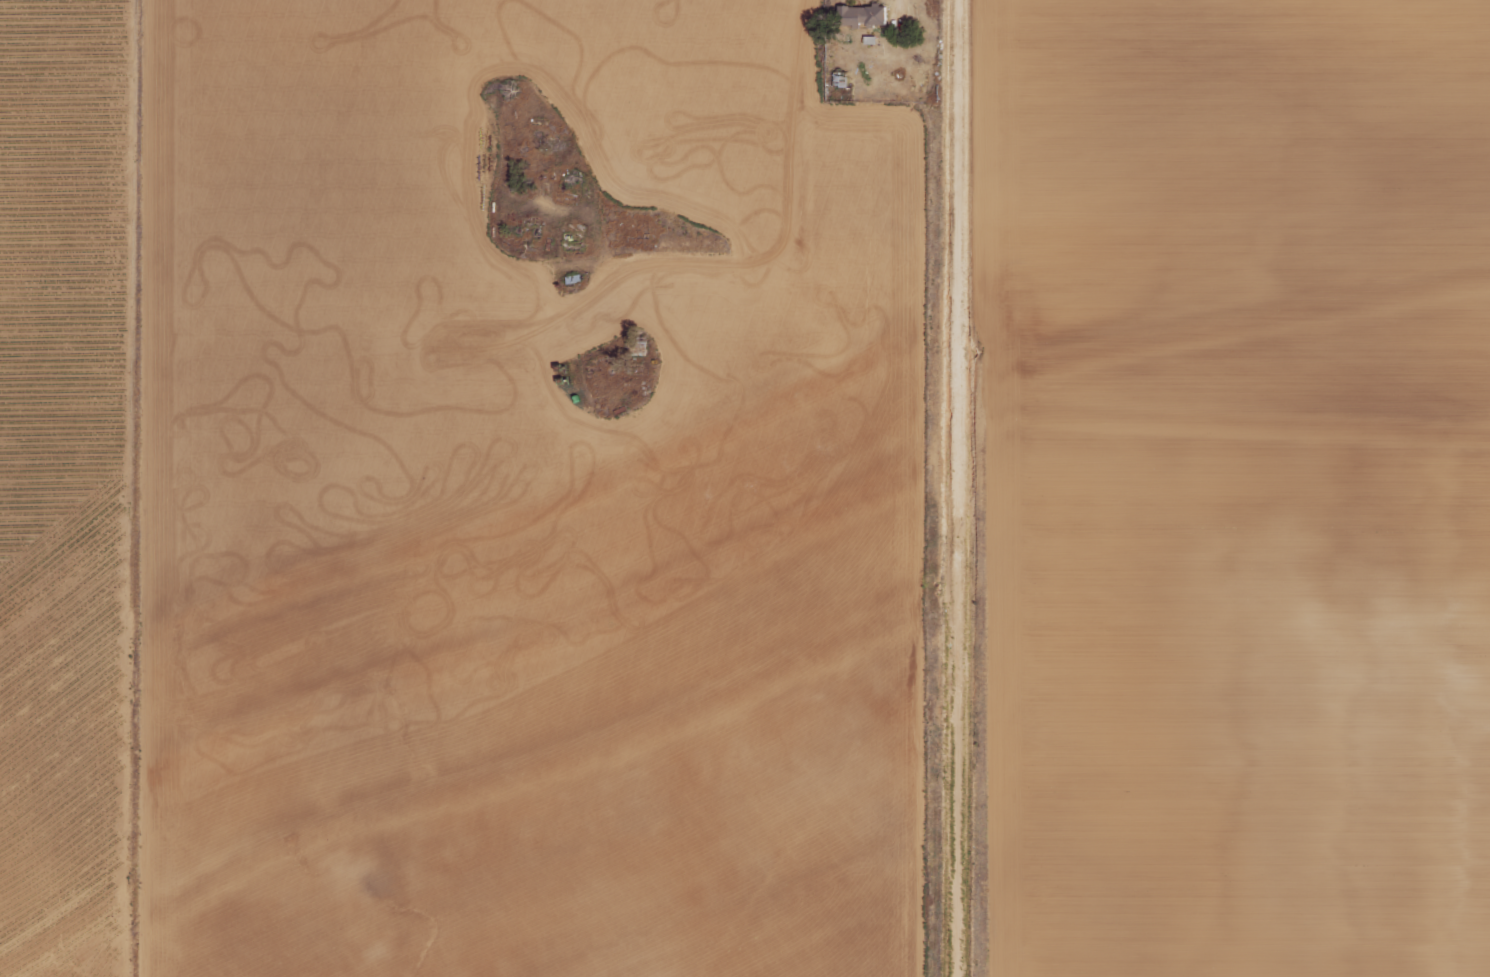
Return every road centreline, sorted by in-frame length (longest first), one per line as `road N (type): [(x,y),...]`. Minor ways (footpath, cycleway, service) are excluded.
road 1 (residential): [(948,976),(955,0)]

